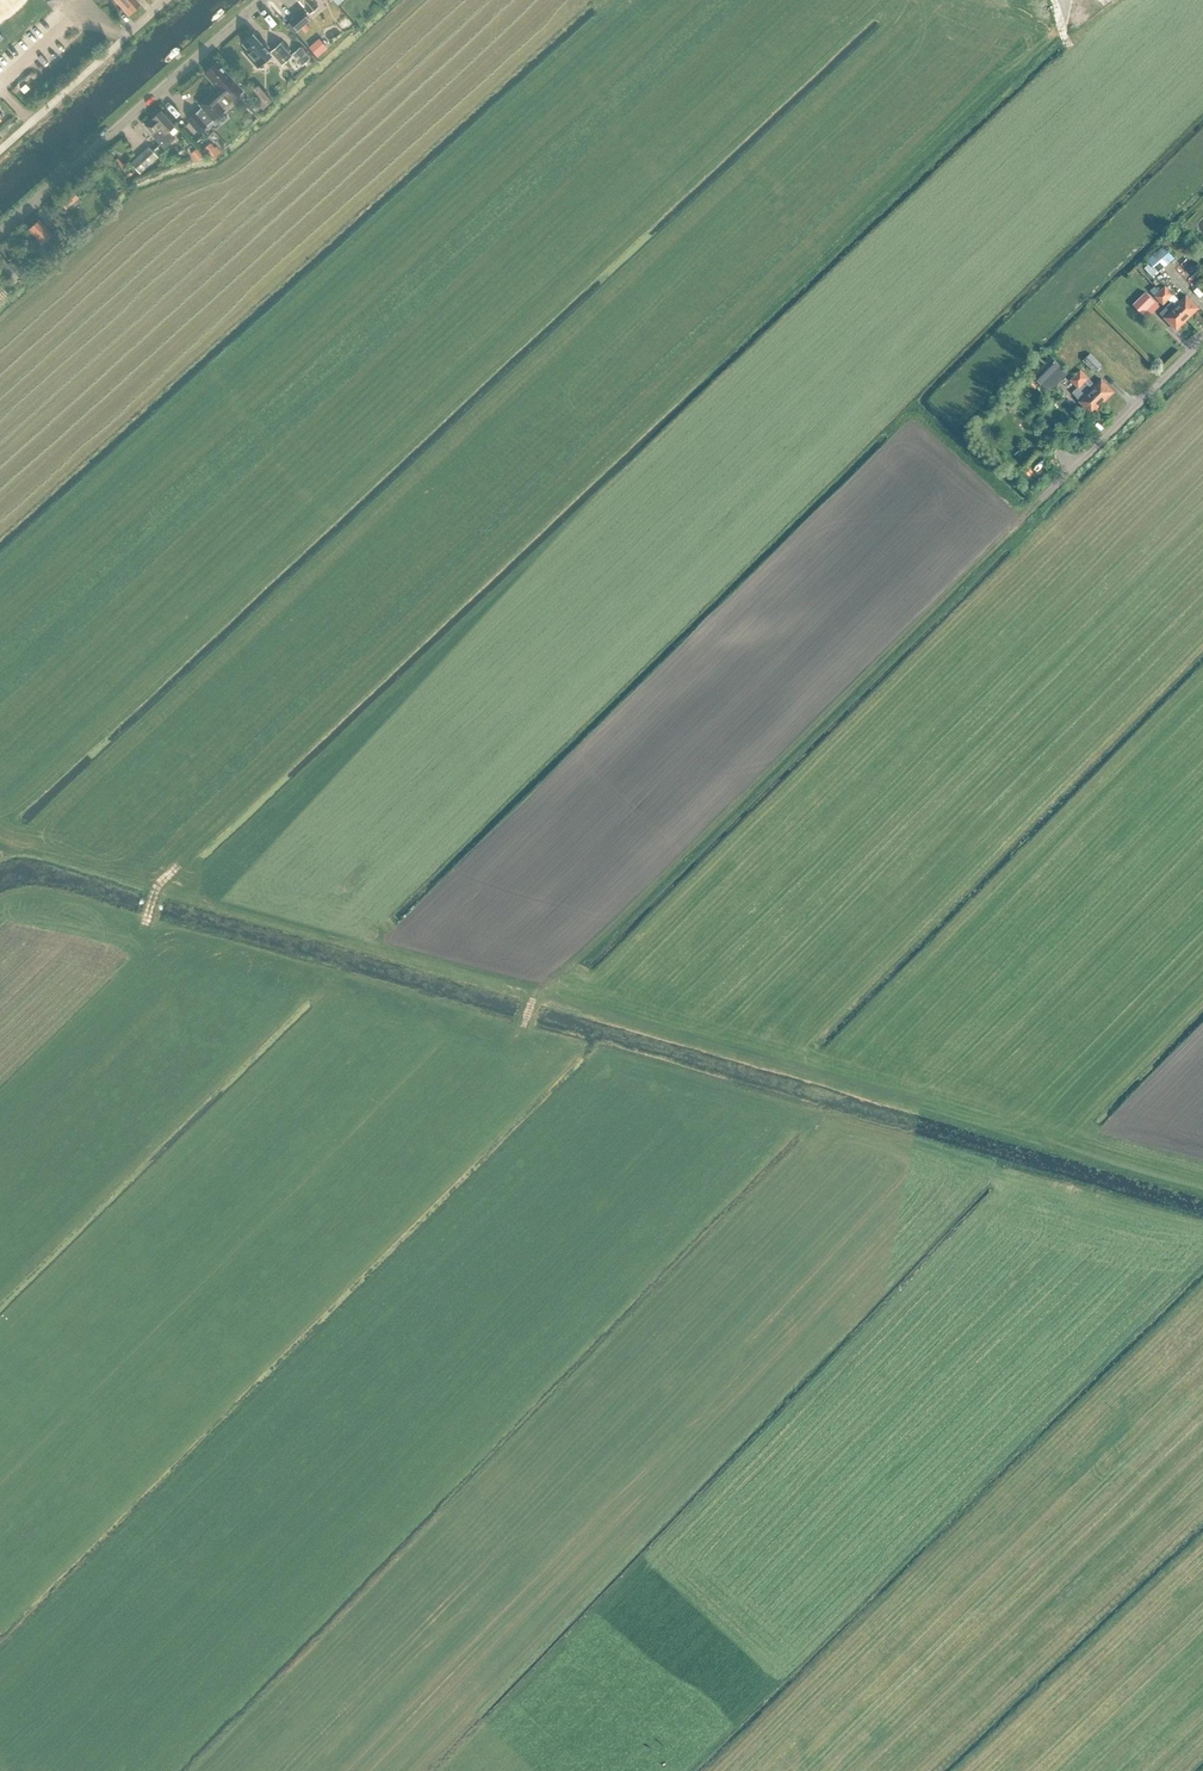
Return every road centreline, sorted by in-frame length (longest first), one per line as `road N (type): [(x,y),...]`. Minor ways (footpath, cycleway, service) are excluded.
road 1 (residential): [(0,237),(269,0)]
road 2 (unclassified): [(1034,512),(1202,343)]
road 3 (unclassified): [(0,154),(166,0)]

